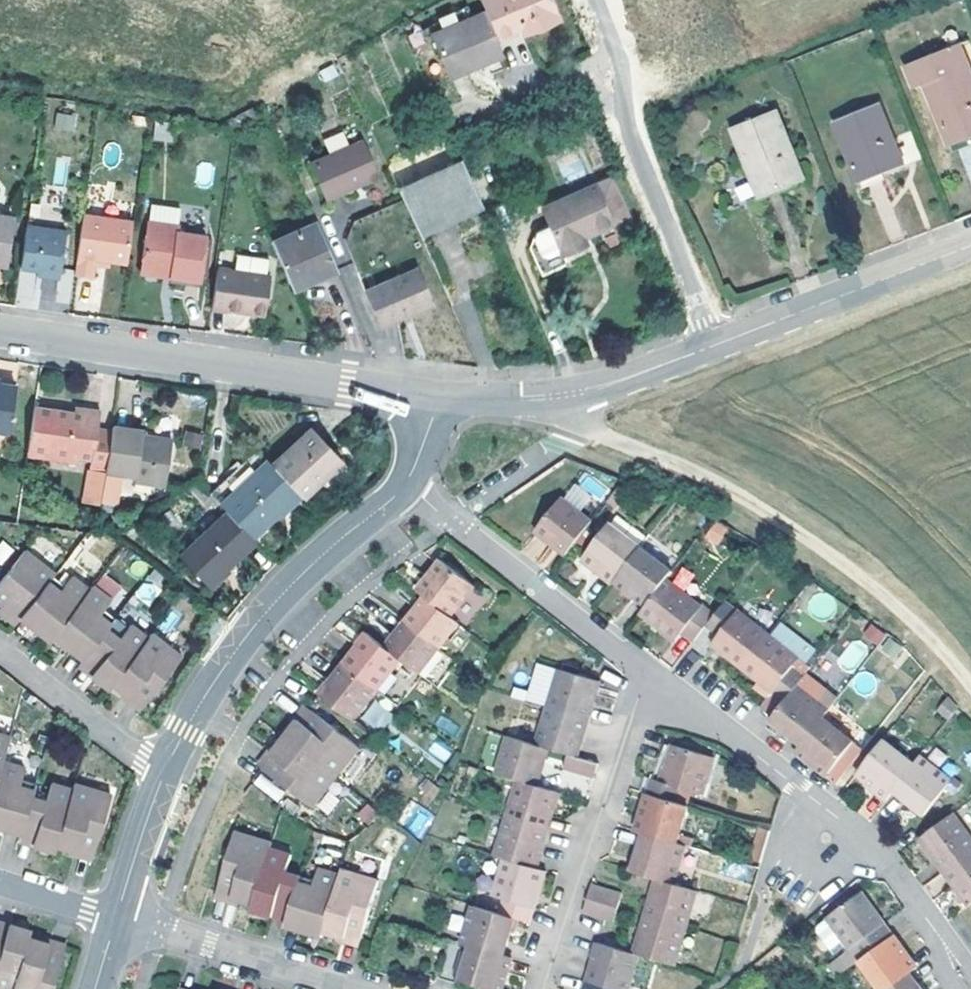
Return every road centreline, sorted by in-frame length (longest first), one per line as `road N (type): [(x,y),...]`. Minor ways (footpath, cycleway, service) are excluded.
road 1 (track): [(568,395),(602,436),(736,496),(828,554),(912,620),(970,688)]
road 2 (residential): [(0,331),(437,397)]
road 3 (residential): [(163,773),(211,685),(267,607),(405,484)]
road 4 (residential): [(716,347),(626,120),(619,54),(597,0)]
road 5 (residential): [(541,988),(647,672)]
road 6 (residential): [(437,397),(568,395),(716,347)]
road 7 (residential): [(716,347),(970,245)]
road 8 (residential): [(117,918),(354,988)]
road 9 (residential): [(647,672),(799,785),(820,812)]
road 10 (residential): [(163,773),(0,648)]
road 11 (residential): [(405,484),(534,586)]
road 12 (residential): [(464,518),(594,431)]
road 13 (residential): [(117,918),(163,773)]
road 14 (residential): [(534,586),(647,672)]
road 15 (residential): [(854,839),(895,876),(943,943)]
road 16 (residential): [(117,918),(0,883)]
road 17 (residential): [(820,812),(798,836),(806,859),(834,866),(854,839)]

